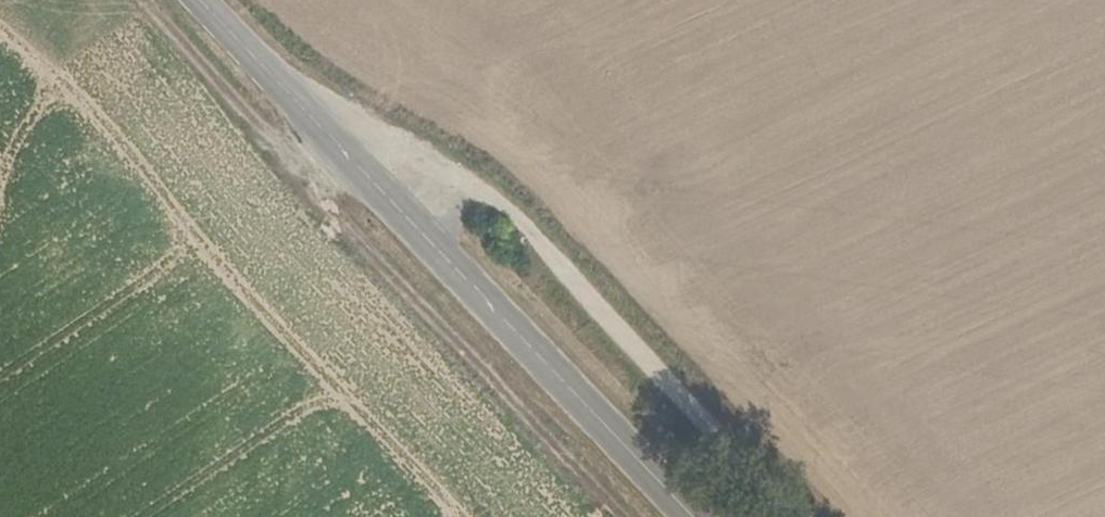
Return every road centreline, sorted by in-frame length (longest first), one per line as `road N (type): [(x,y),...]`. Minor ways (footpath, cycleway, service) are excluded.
road 1 (tertiary): [(200,0),(693,516)]
road 2 (track): [(359,167),(443,177),(516,217),(793,516)]

